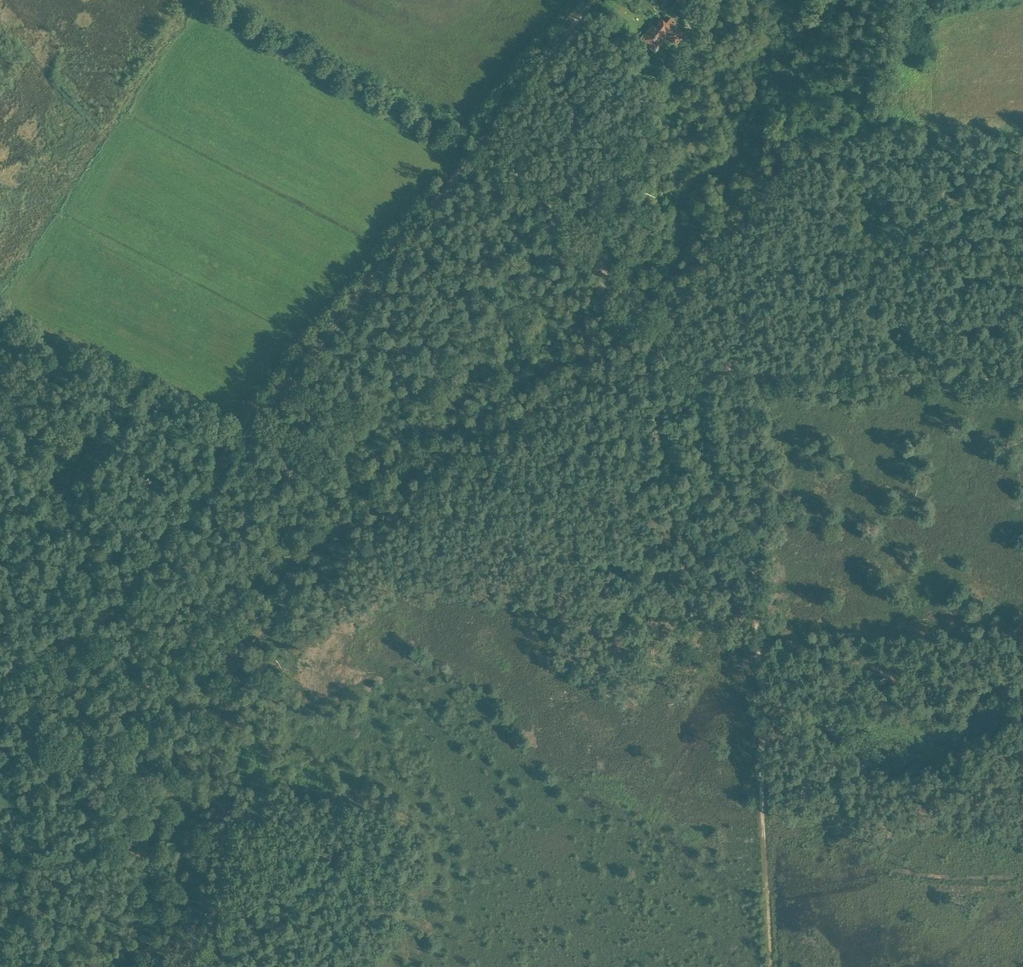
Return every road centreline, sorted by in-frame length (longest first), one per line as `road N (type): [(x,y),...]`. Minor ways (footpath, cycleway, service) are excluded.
road 1 (track): [(485,123),(259,422),(92,616)]
road 2 (track): [(749,365),(699,359),(485,123)]
road 3 (track): [(1022,379),(749,365)]
road 4 (track): [(485,123),(582,0)]

